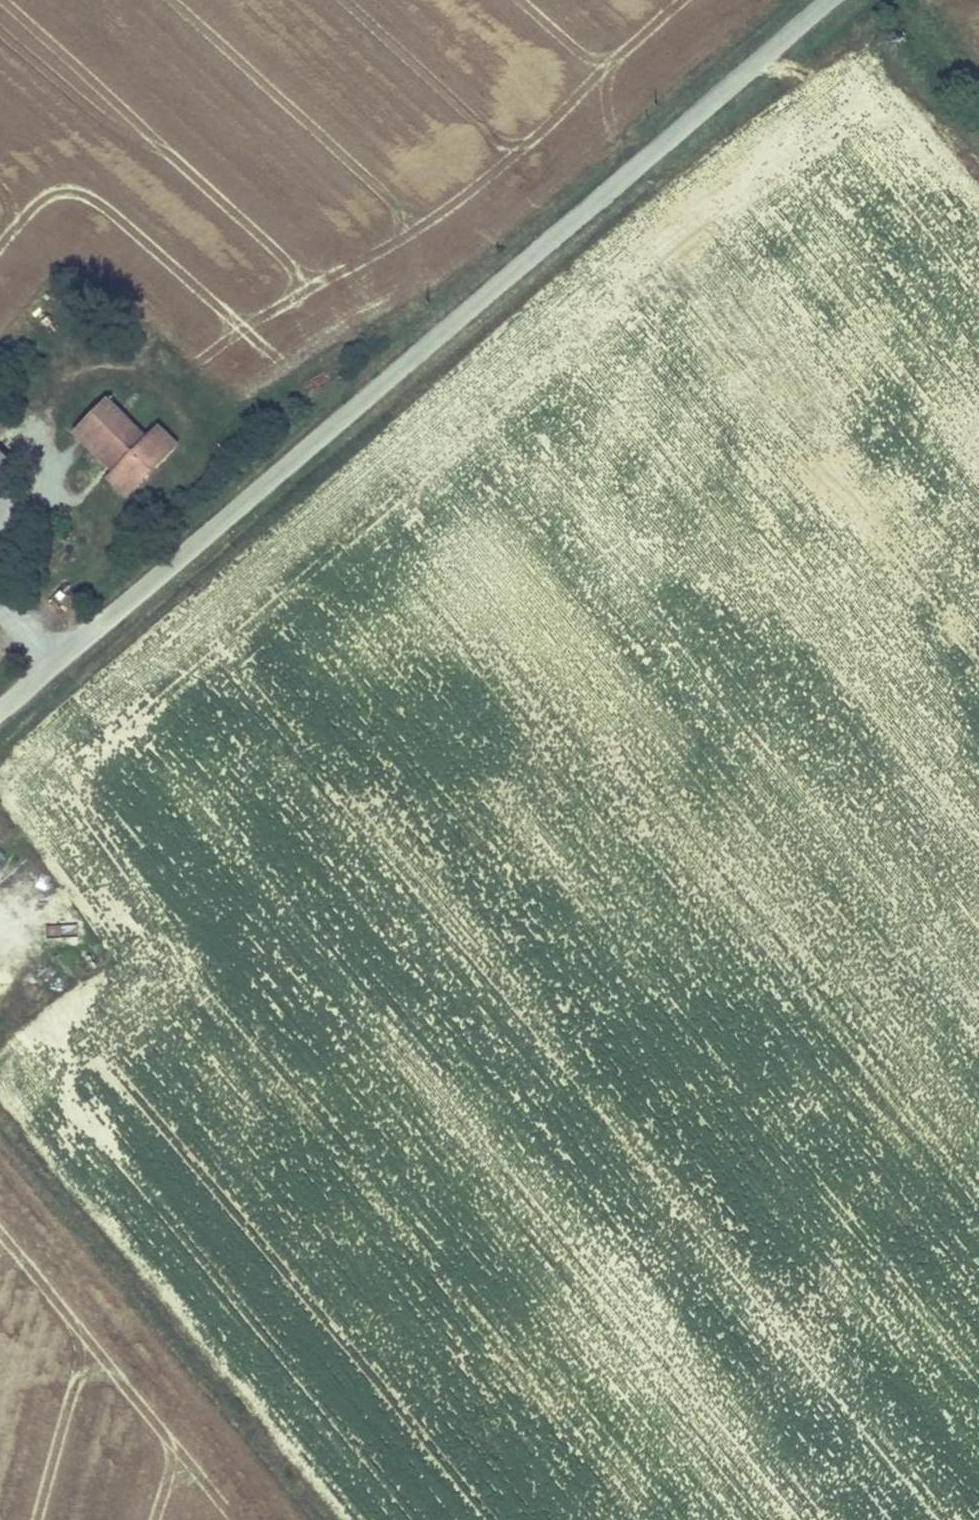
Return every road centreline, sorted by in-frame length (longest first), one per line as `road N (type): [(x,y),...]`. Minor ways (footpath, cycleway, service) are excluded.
road 1 (tertiary): [(830,0),(0,708)]

